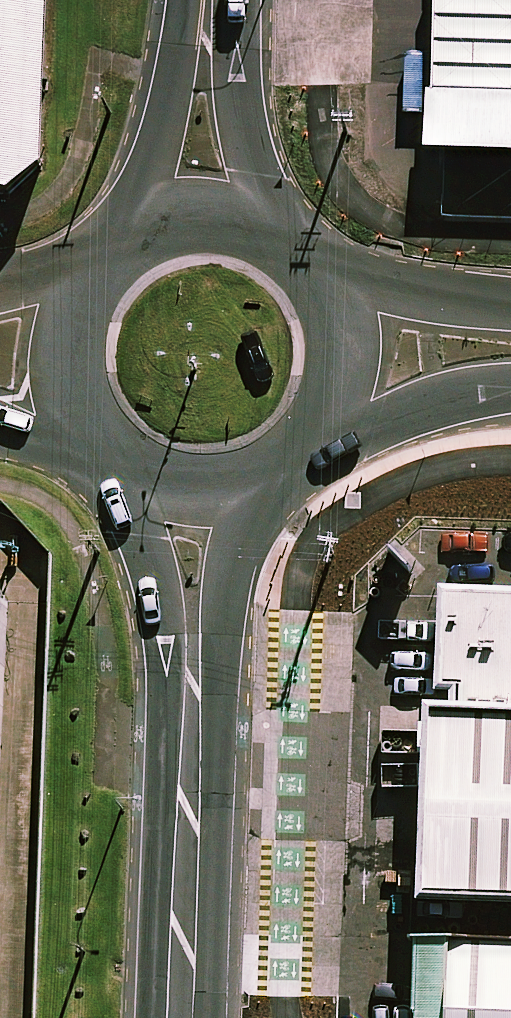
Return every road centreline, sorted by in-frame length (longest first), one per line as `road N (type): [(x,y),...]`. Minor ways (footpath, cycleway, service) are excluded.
road 1 (secondary): [(182,1017),(193,644)]
road 2 (secondary): [(125,233),(158,154),(184,33),(210,1)]
road 3 (secondary): [(210,1),(236,41),(246,135),(277,228)]
road 4 (secondary): [(105,452),(85,424),(67,370),(68,318),(91,266)]
road 5 (secondary): [(193,644),(172,617),(128,475)]
road 6 (secondary): [(193,644),(219,617),(238,539),(262,488)]
road 7 (secondary): [(346,352),(328,426),(299,463),(262,488)]
road 8 (secondary): [(510,353),(346,352)]
road 9 (secondary): [(125,233),(183,212),(250,217),(277,228)]
road 10 (secondary): [(277,228),(332,289),(346,352)]
road 11 (secondary): [(262,488),(206,497),(166,492),(128,475)]

